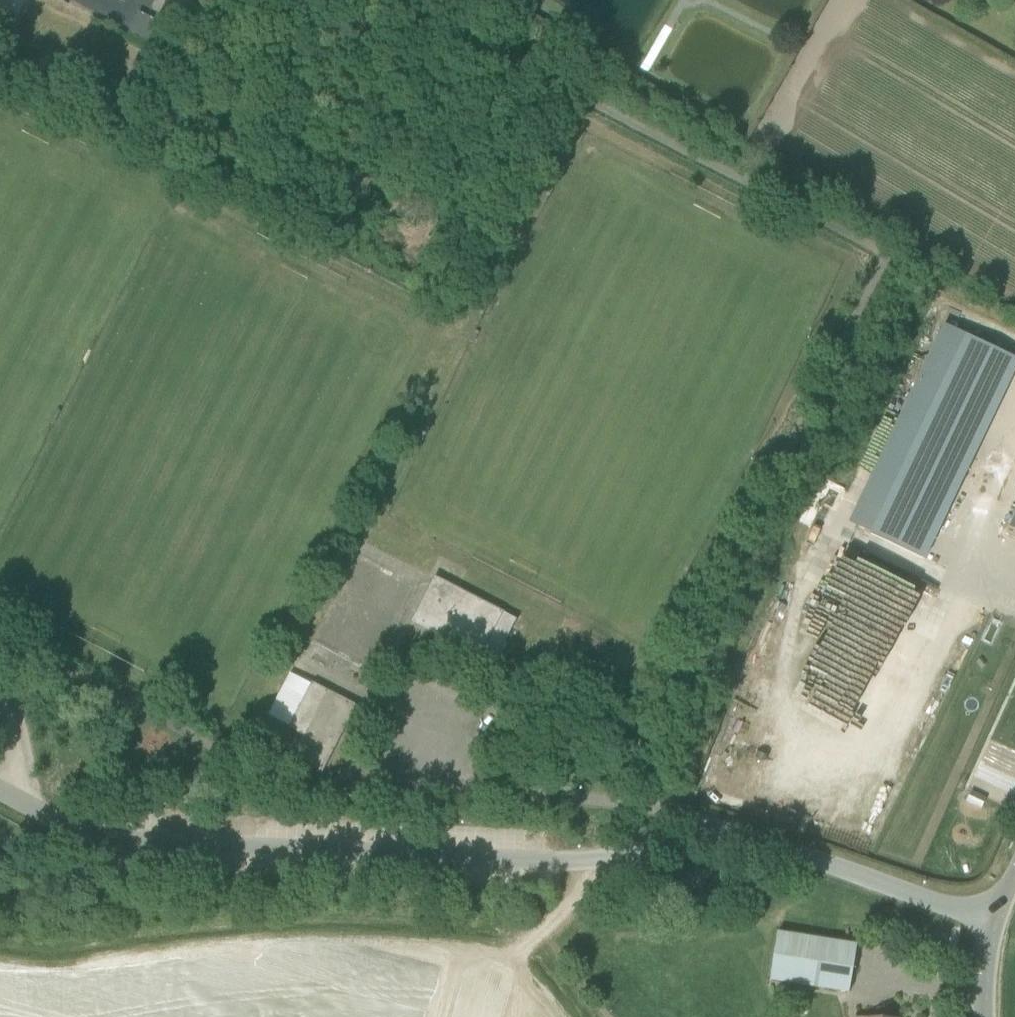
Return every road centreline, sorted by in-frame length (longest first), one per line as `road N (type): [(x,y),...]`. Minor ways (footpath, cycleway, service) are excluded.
road 1 (unclassified): [(994,924),(759,840),(563,857),(97,841),(0,791)]

